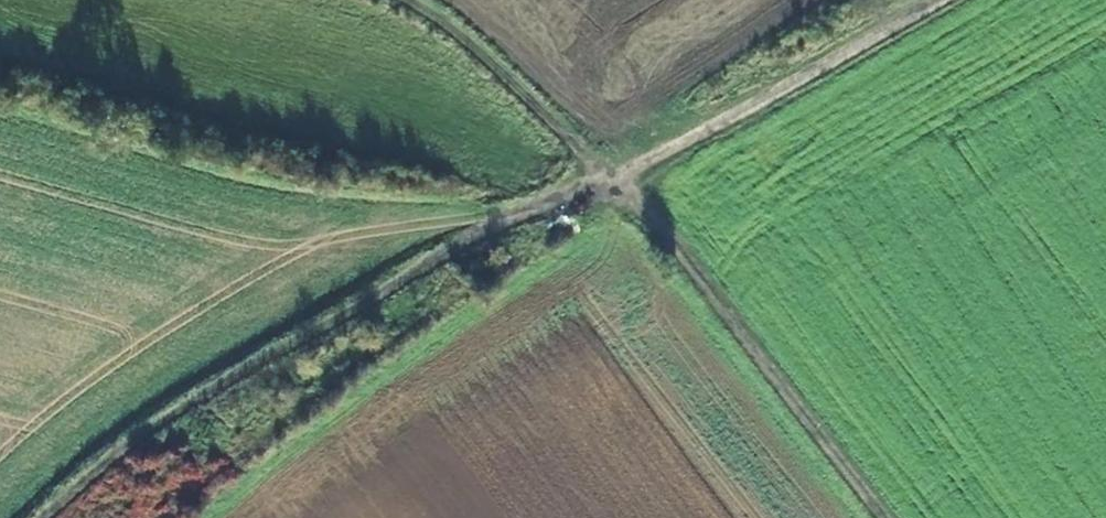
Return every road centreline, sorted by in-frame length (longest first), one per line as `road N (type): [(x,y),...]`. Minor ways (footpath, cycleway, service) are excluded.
road 1 (track): [(43,517),(175,408),(498,218),(606,181)]
road 2 (track): [(606,181),(694,262),(752,354),(880,517)]
road 3 (track): [(935,0),(606,181)]
road 4 (track): [(606,181),(479,51),(401,0)]

